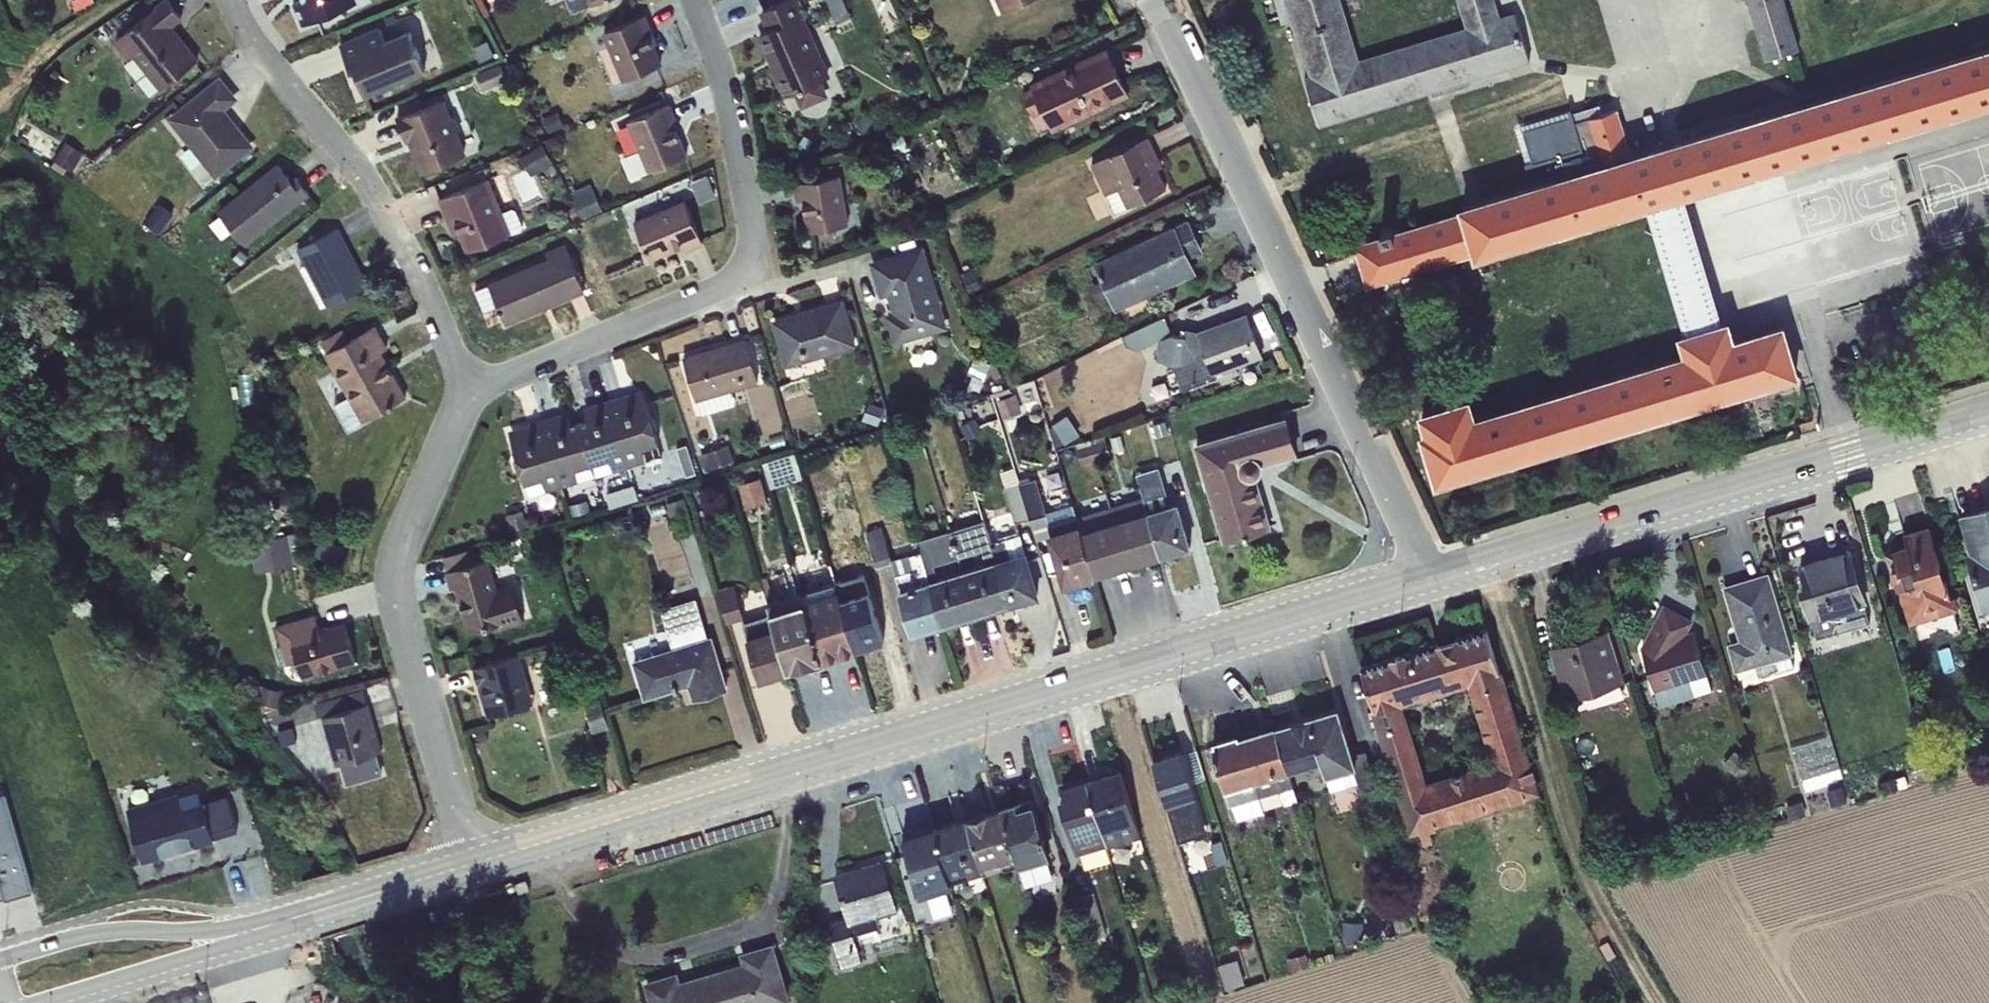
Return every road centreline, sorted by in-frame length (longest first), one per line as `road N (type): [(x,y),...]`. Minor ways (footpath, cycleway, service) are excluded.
road 1 (secondary): [(475,864),(1428,578)]
road 2 (residential): [(1141,0),(1266,220),(1428,578)]
road 3 (secondary): [(1428,578),(1988,410)]
road 4 (residential): [(477,387),(501,389),(734,288),(749,262),(752,220),(734,133),(693,0)]
road 5 (residential): [(475,864),(404,610),(408,546),(477,387)]
road 6 (residential): [(229,0),(252,49),(368,185),(477,387)]
road 7 (secondary): [(272,925),(105,931),(0,960)]
road 8 (secondary): [(37,1002),(272,925)]
road 9 (secondary): [(272,925),(475,864)]

